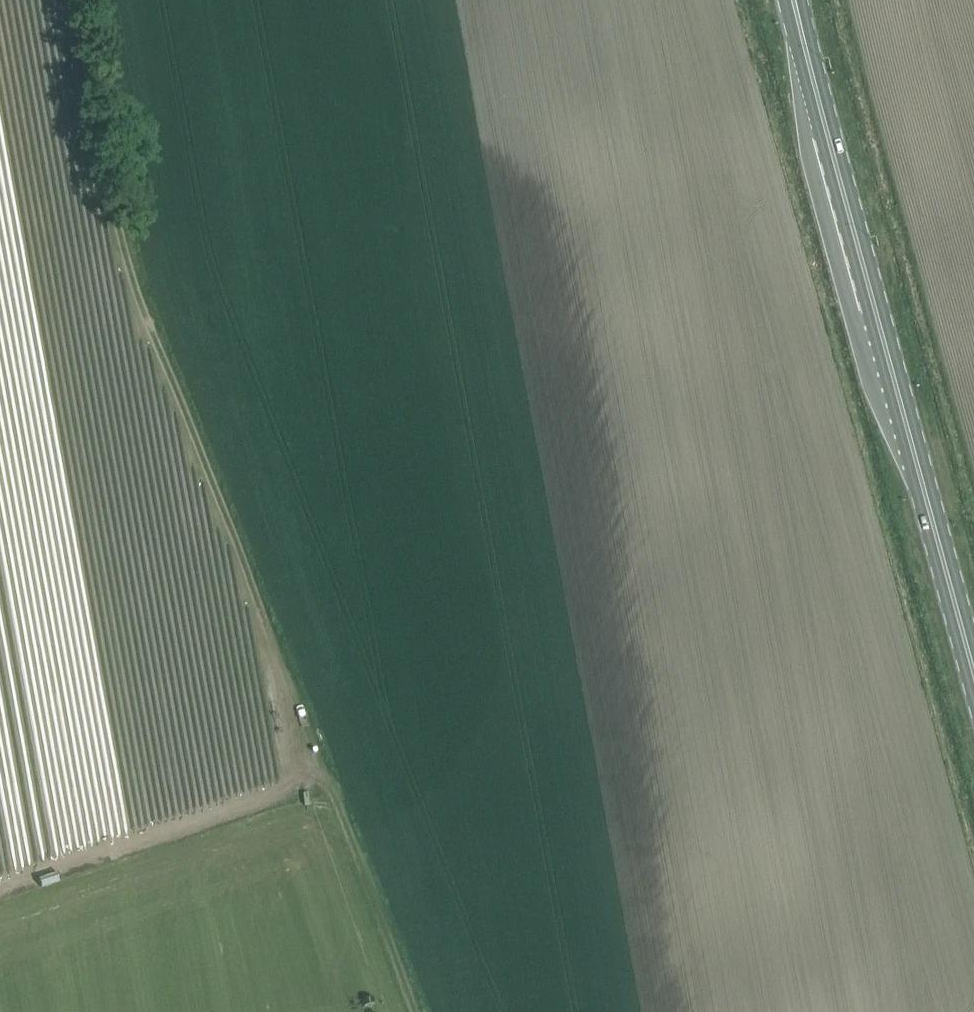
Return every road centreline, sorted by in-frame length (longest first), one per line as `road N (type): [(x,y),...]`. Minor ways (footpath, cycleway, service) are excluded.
road 1 (track): [(415,1011),(96,194),(65,0)]
road 2 (secondary): [(973,674),(794,0)]

